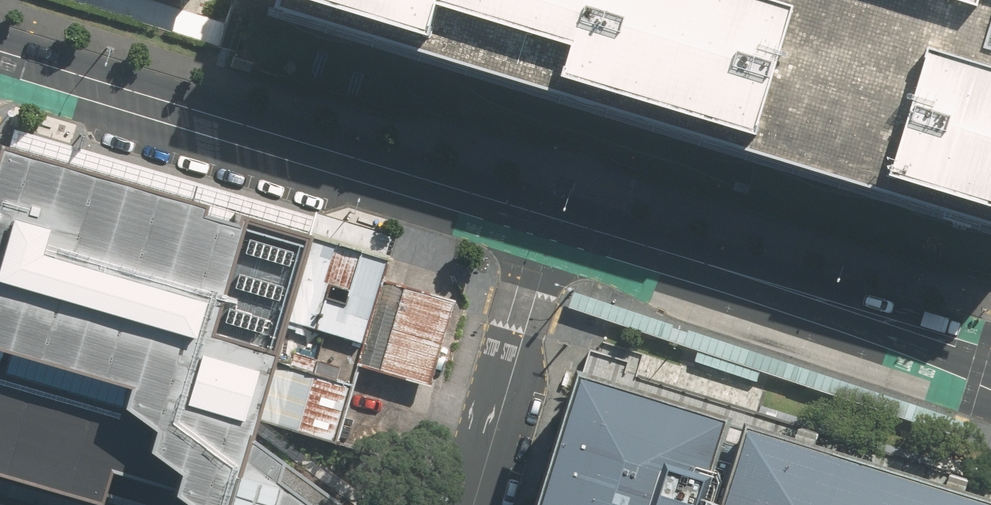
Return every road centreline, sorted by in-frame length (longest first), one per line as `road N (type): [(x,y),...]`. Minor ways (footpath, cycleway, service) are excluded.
road 1 (secondary): [(0,65),(553,233)]
road 2 (secondary): [(553,233),(990,367)]
road 3 (residential): [(474,504),(553,233)]

